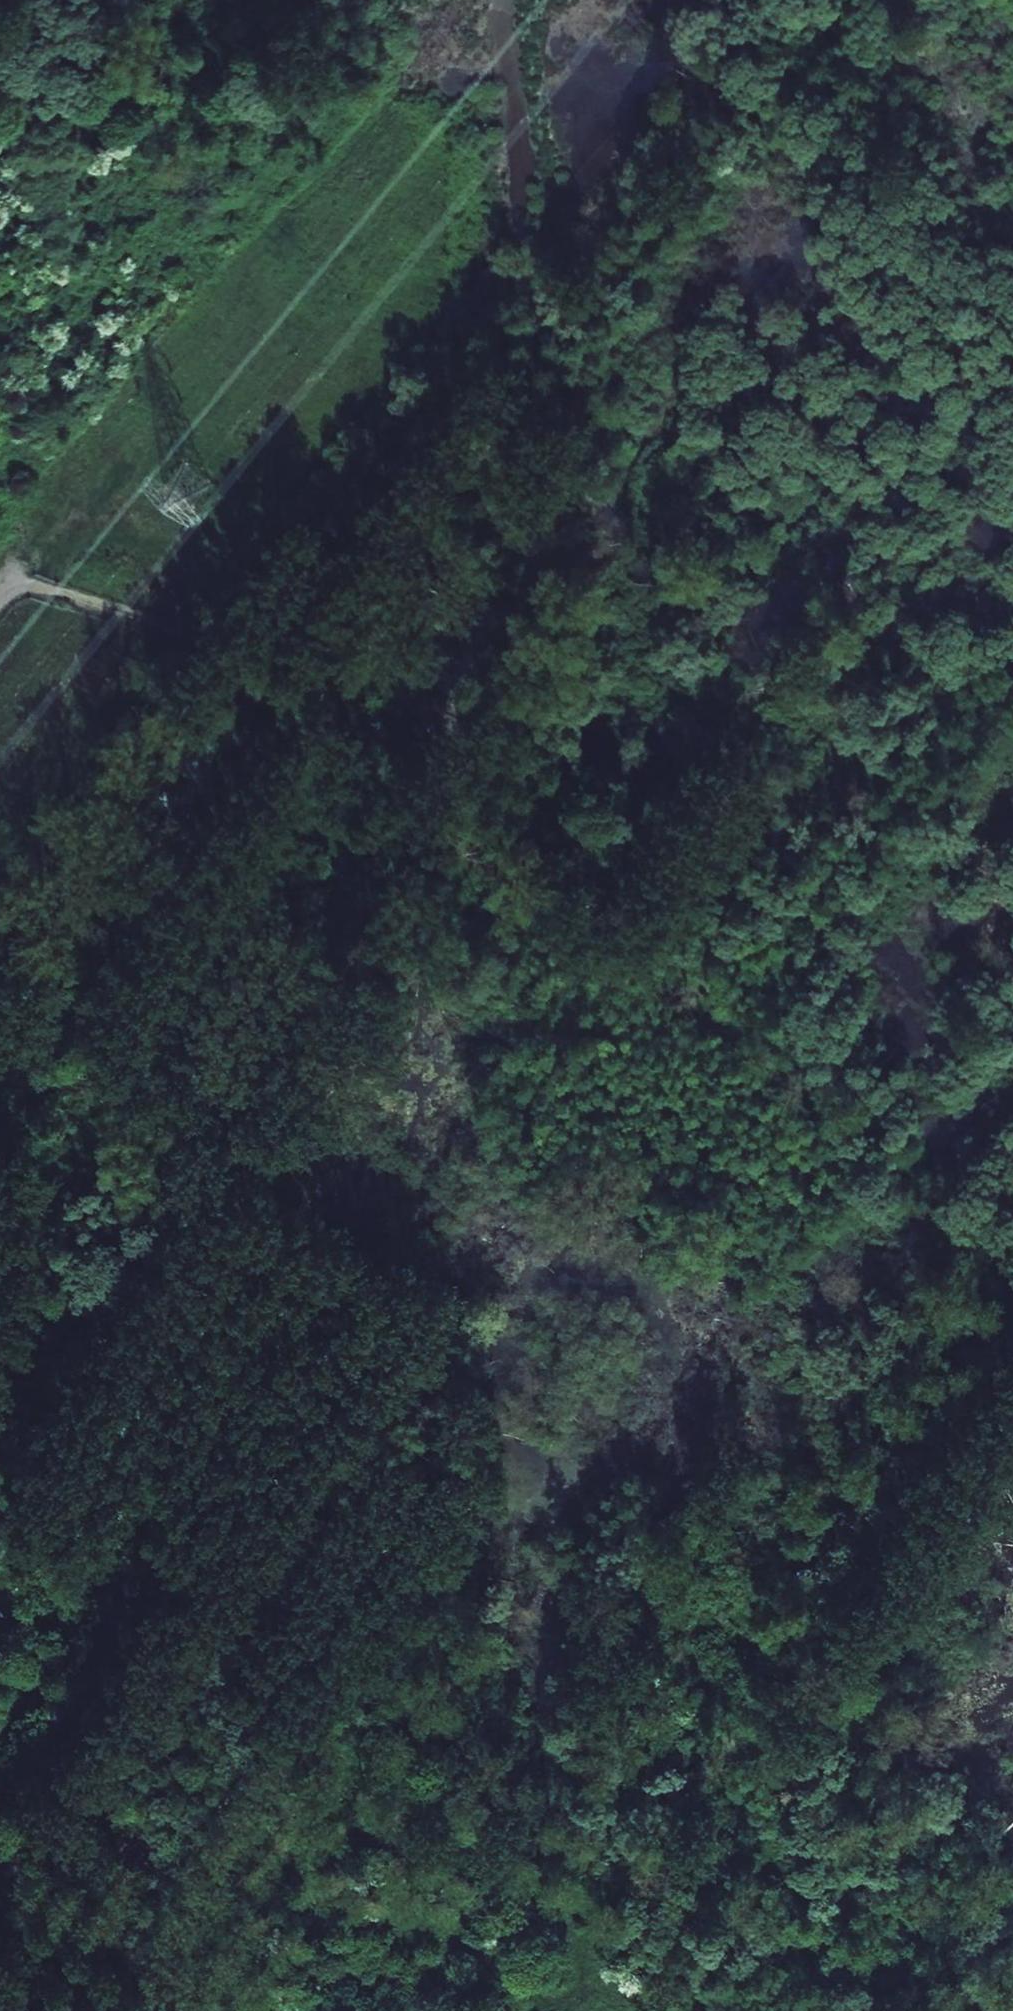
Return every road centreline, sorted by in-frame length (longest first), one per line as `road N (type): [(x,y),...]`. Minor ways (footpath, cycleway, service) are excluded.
road 1 (track): [(0,1856),(221,2010)]

